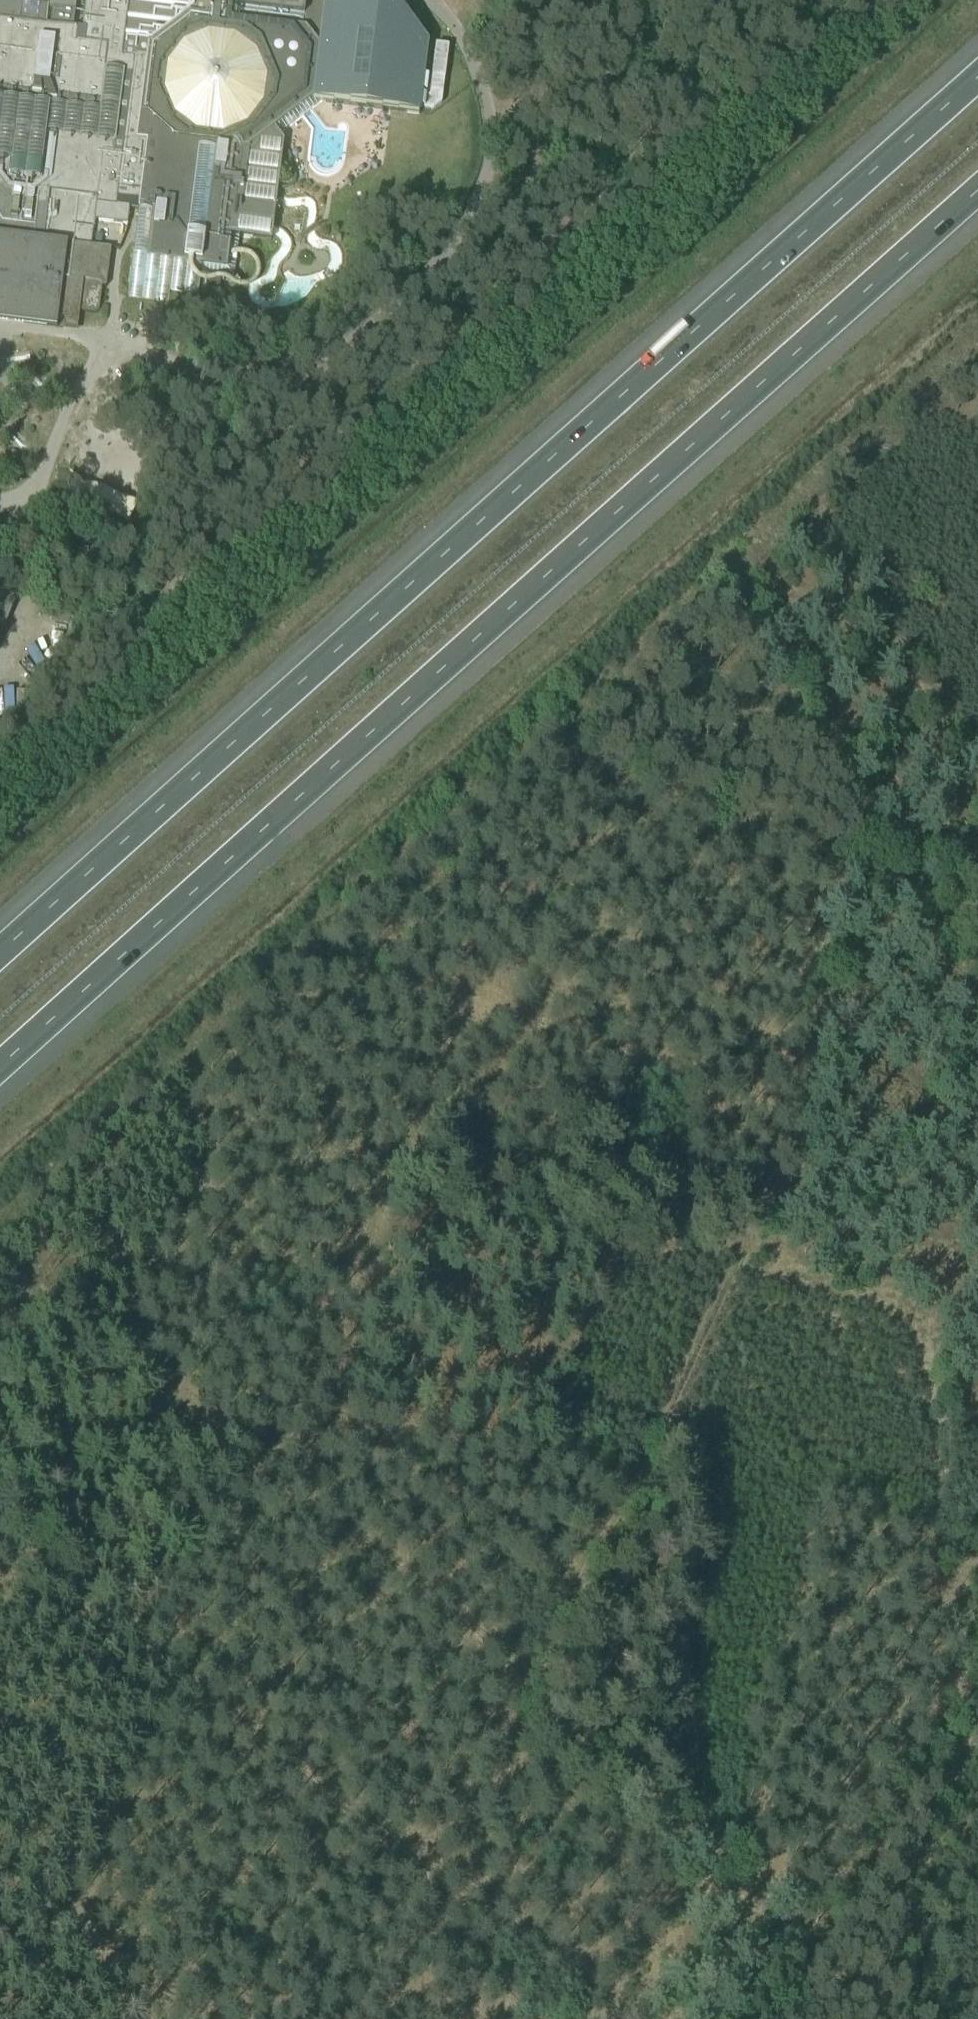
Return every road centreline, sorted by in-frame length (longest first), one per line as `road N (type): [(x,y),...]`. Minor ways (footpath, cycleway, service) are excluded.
road 1 (motorway): [(977,75),(0,953)]
road 2 (motorway): [(0,1067),(977,189)]

